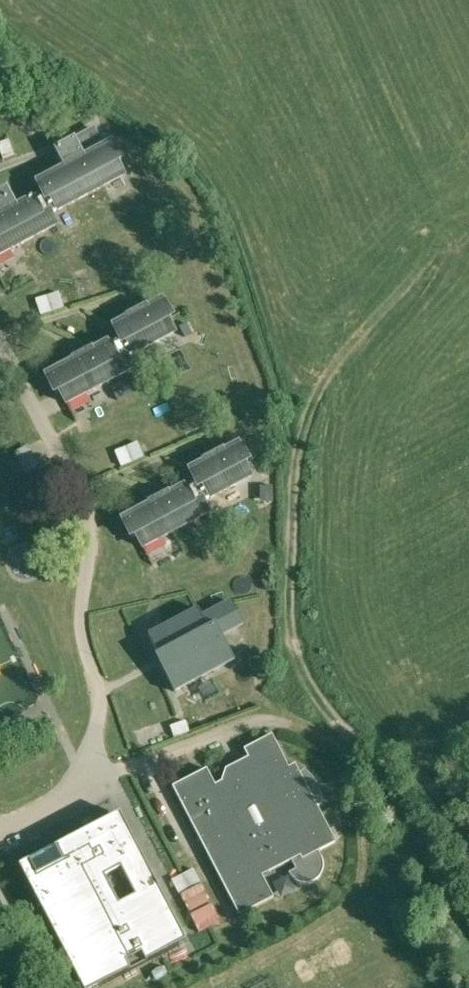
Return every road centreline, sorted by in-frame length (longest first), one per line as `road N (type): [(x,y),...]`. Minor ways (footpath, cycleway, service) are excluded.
road 1 (track): [(420,786),(349,740),(297,647),(293,555),(302,440)]

